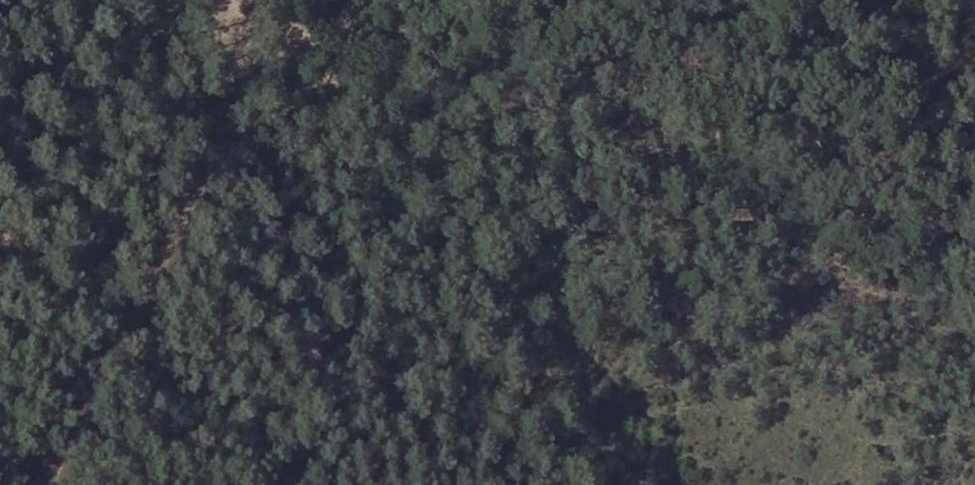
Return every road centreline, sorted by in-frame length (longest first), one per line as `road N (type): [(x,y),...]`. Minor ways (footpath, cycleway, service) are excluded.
road 1 (track): [(44,484),(260,99),(367,0)]

